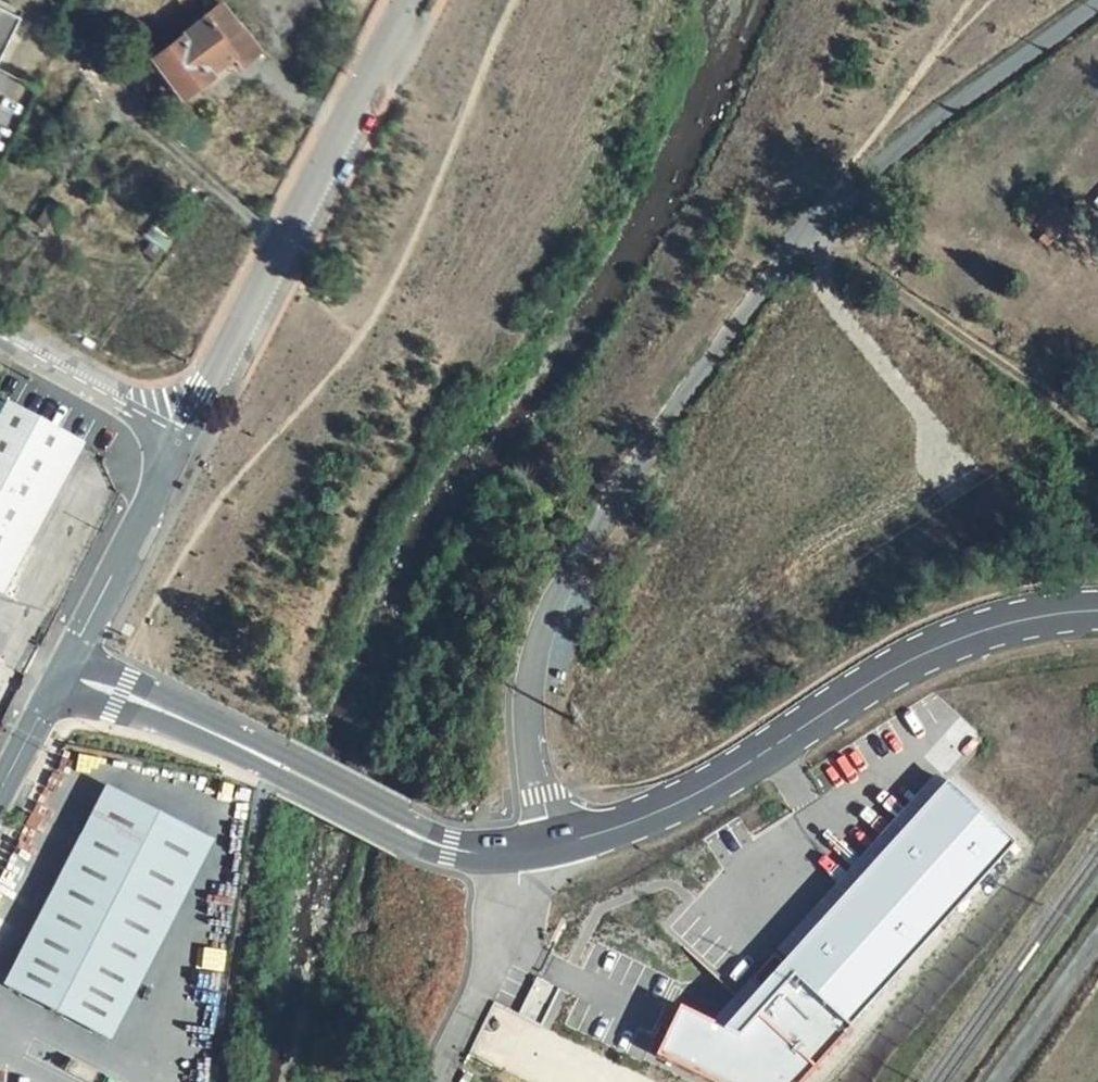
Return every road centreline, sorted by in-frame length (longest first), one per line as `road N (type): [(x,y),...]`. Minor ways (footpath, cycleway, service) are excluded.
road 1 (residential): [(552,847),(530,742),(529,683),(547,619),(588,546),(834,208),(1097,10)]
road 2 (tertiary): [(552,847),(696,796),(935,648),(1007,622),(1097,611)]
road 3 (tertiary): [(79,678),(406,835),(483,856),(552,847)]
road 4 (unclassified): [(413,0),(190,445)]
road 5 (track): [(817,228),(1097,435)]
road 6 (tertiary): [(190,445),(79,678)]
road 7 (tertiary): [(0,343),(190,445)]
road 8 (tertiary): [(0,820),(79,678)]
road 9 (unclassified): [(1011,1081),(1097,958)]

